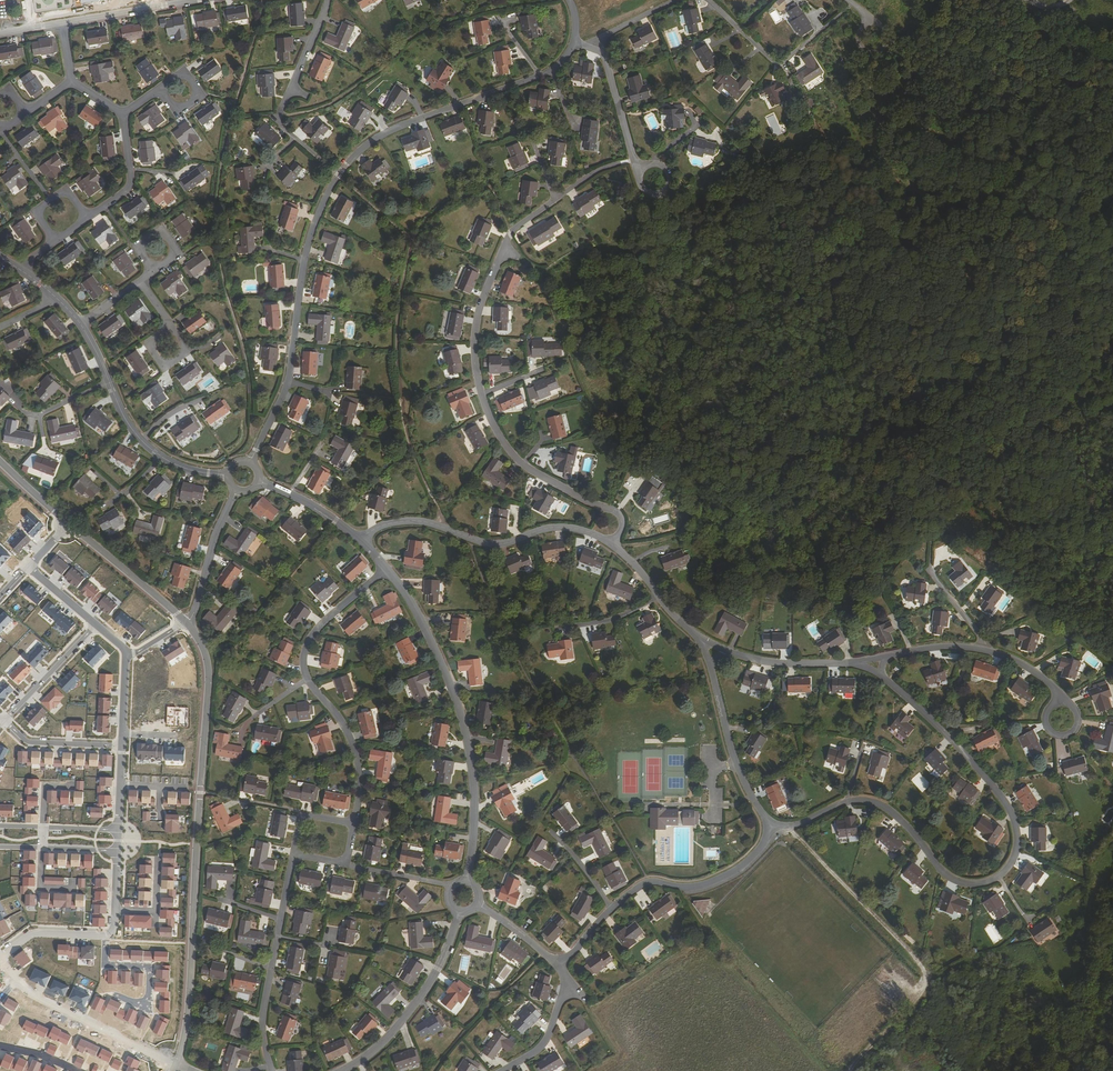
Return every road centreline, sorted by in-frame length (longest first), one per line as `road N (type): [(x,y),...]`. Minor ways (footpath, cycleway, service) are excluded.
road 1 (residential): [(185,623),(203,648),(209,686),(188,1020),(177,1065)]
road 2 (residential): [(885,679),(998,792),(1016,829),(1014,858),(992,880),(956,881),(889,810),(847,801)]
road 3 (residential): [(502,251),(475,329),(482,398),(517,459),(619,515),(612,545)]
road 4 (residential): [(467,882),(475,797),(463,720),(418,615),(386,568)]
road 5 (residential): [(338,175),(307,251),(288,381),(250,462)]
road 6 (track): [(934,527),(1112,307)]
road 7 (residential): [(575,43),(542,75),(386,133),(338,175)]
road 8 (residential): [(612,545),(560,527),(489,545),(415,522),(385,524),(361,540)]
road 9 (track): [(778,826),(934,982)]
road 10 (residential): [(460,912),(426,990),(377,1048),(342,1070)]
road 11 (residential): [(770,827),(754,856),(727,876),(695,888),(648,882),(612,908)]
road 12 (residential): [(177,1065),(16,982)]
road 13 (residential): [(770,827),(737,766),(711,668)]
road 14 (residential): [(307,679),(345,728),(357,758),(353,824)]
road 15 (residential): [(67,522),(185,623)]
road 16 (residential): [(106,934),(105,965),(150,967),(147,1009),(114,994)]
road 17 (residential): [(327,0),(280,114),(293,138)]
road 18 (residential): [(386,568),(314,633),(303,660),(307,679)]
road 19 (residential): [(185,623),(237,490)]
road 20 (residential): [(62,24),(197,0)]
road 21 (residential): [(4,721),(96,624)]
road 22 (residential): [(727,651),(772,663),(857,664)]
road 23 (residential): [(4,721),(33,743),(123,746)]
road 24 (residential): [(86,219),(130,186),(123,115)]

